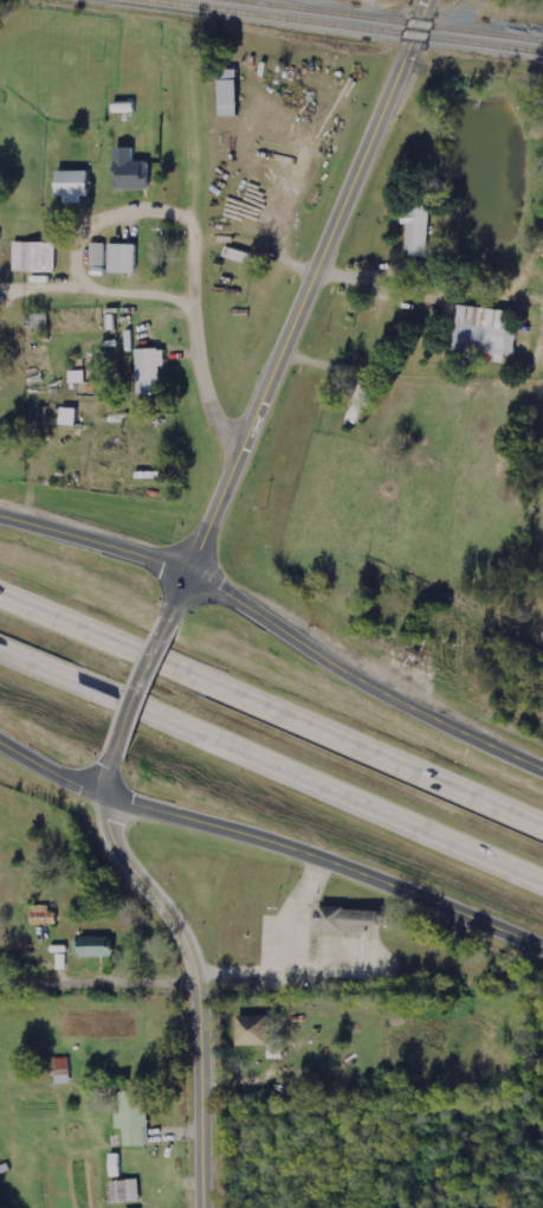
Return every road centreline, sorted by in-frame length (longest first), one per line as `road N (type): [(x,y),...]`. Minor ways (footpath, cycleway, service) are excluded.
road 1 (tertiary): [(188,576),(431,0)]
road 2 (tertiary): [(542,769),(366,687),(188,576),(0,515)]
road 3 (motorway): [(542,829),(0,593)]
road 4 (motorway): [(0,648),(542,875)]
road 5 (tertiary): [(542,949),(351,868),(108,797),(0,743)]
road 6 (tertiary): [(200,1207),(192,965),(179,930),(116,849),(108,797)]
road 7 (residential): [(0,993),(196,990)]
road 8 (tertiary): [(115,754),(168,622)]

